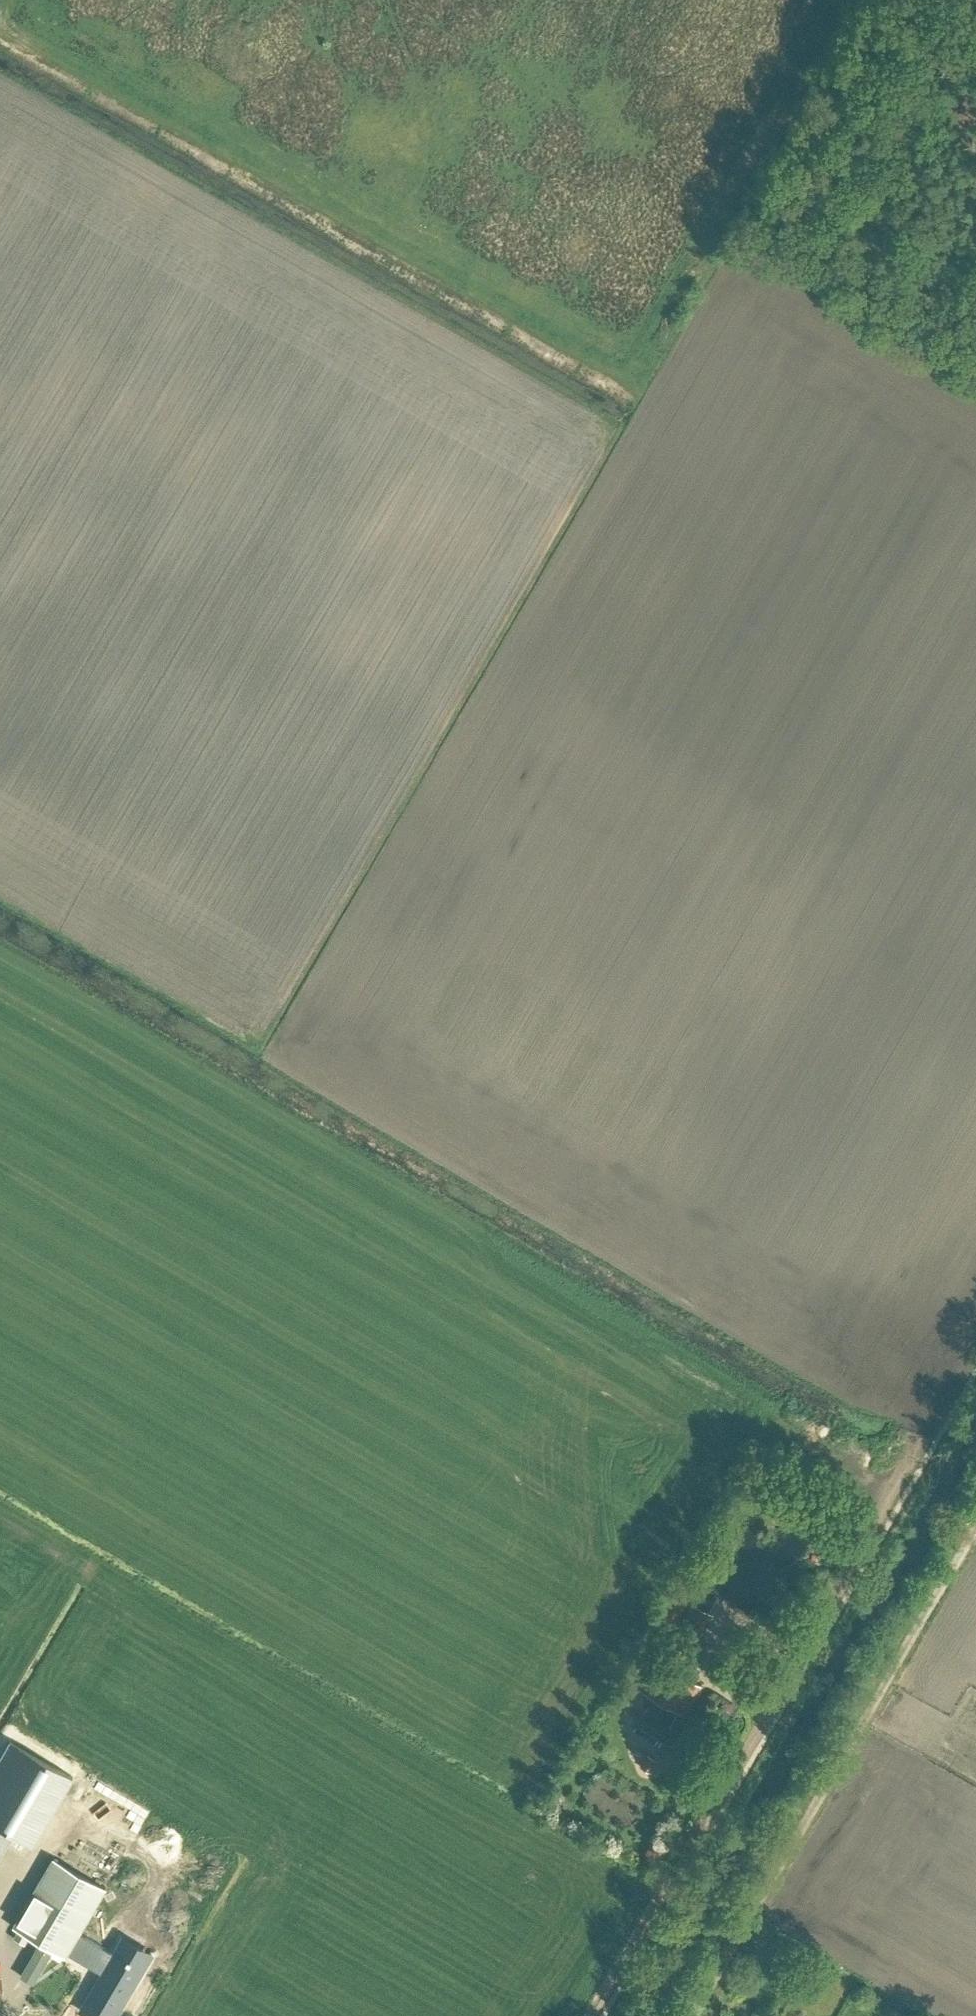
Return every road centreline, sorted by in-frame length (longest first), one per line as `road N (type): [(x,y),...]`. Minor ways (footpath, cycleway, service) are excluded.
road 1 (track): [(586,2015),(917,1445)]

